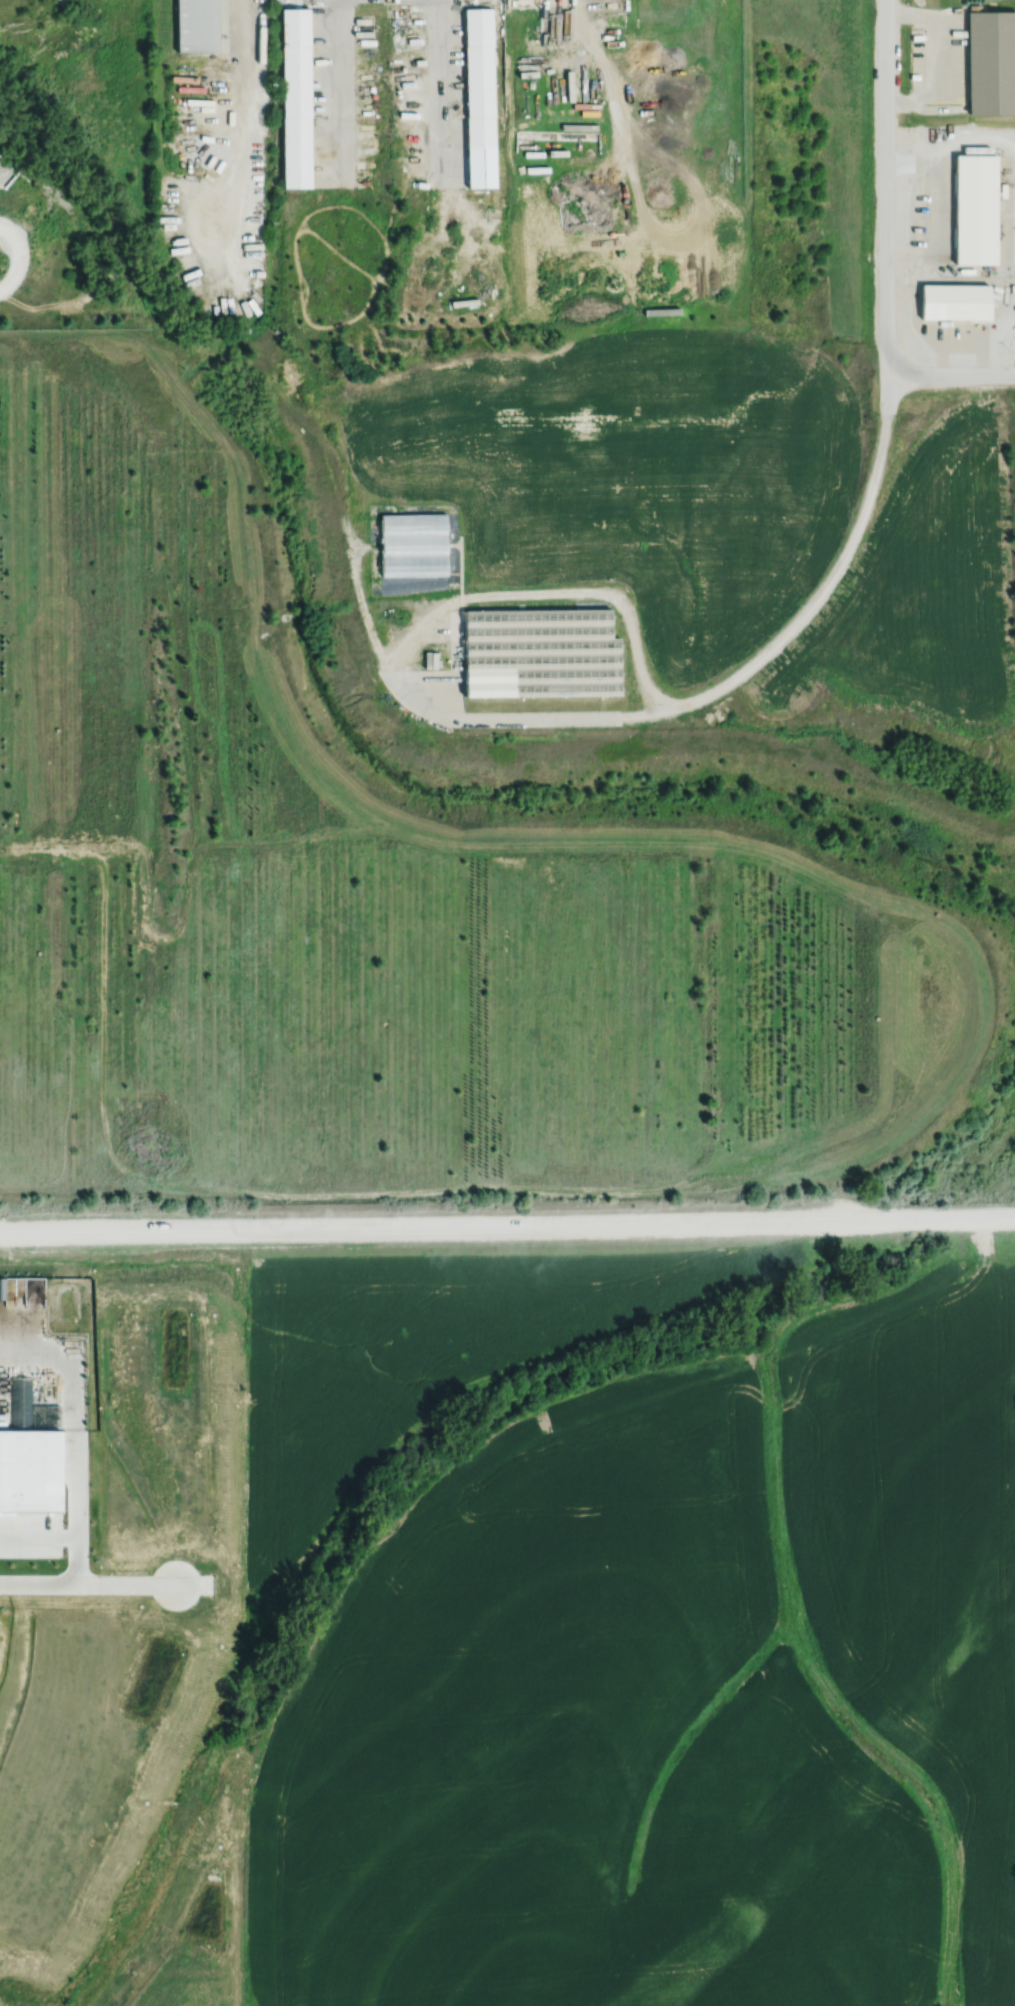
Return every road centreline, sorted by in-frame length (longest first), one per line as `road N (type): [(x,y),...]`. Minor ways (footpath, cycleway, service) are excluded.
road 1 (residential): [(0,1232),(1014,1217)]
road 2 (residential): [(886,0),(885,331),(902,366)]
road 3 (residential): [(0,1581),(179,1582)]

